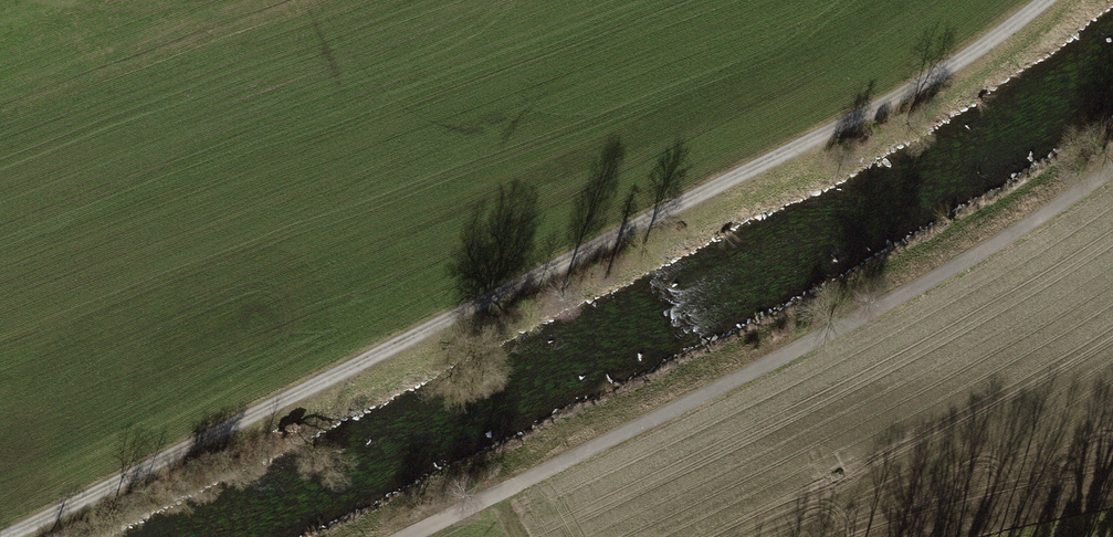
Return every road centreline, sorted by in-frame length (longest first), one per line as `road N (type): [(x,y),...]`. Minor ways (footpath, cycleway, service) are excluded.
road 1 (track): [(8,536),(886,105),(1049,0)]
road 2 (track): [(1112,158),(997,237),(838,327),(388,536)]

